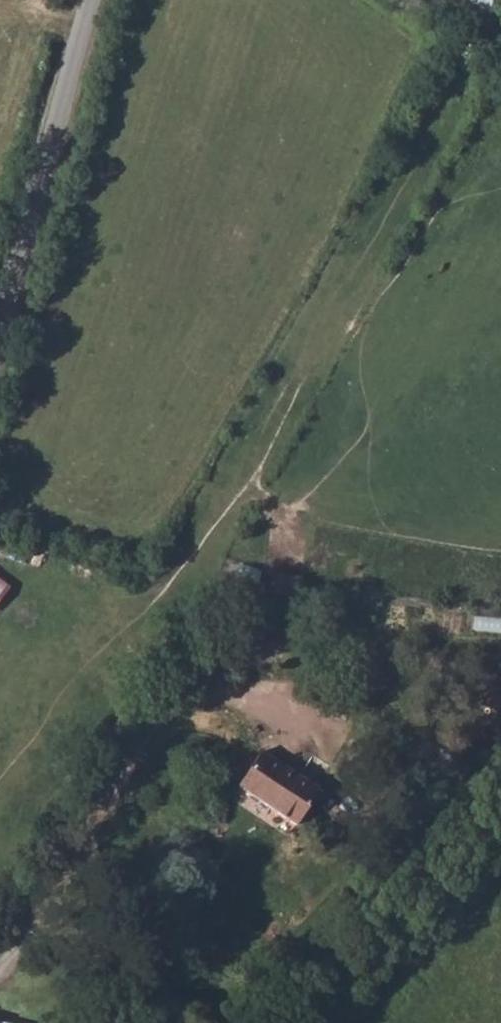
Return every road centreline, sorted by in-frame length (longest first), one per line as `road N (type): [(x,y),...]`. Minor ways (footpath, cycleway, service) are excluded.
road 1 (unclassified): [(90,0),(0,332)]

